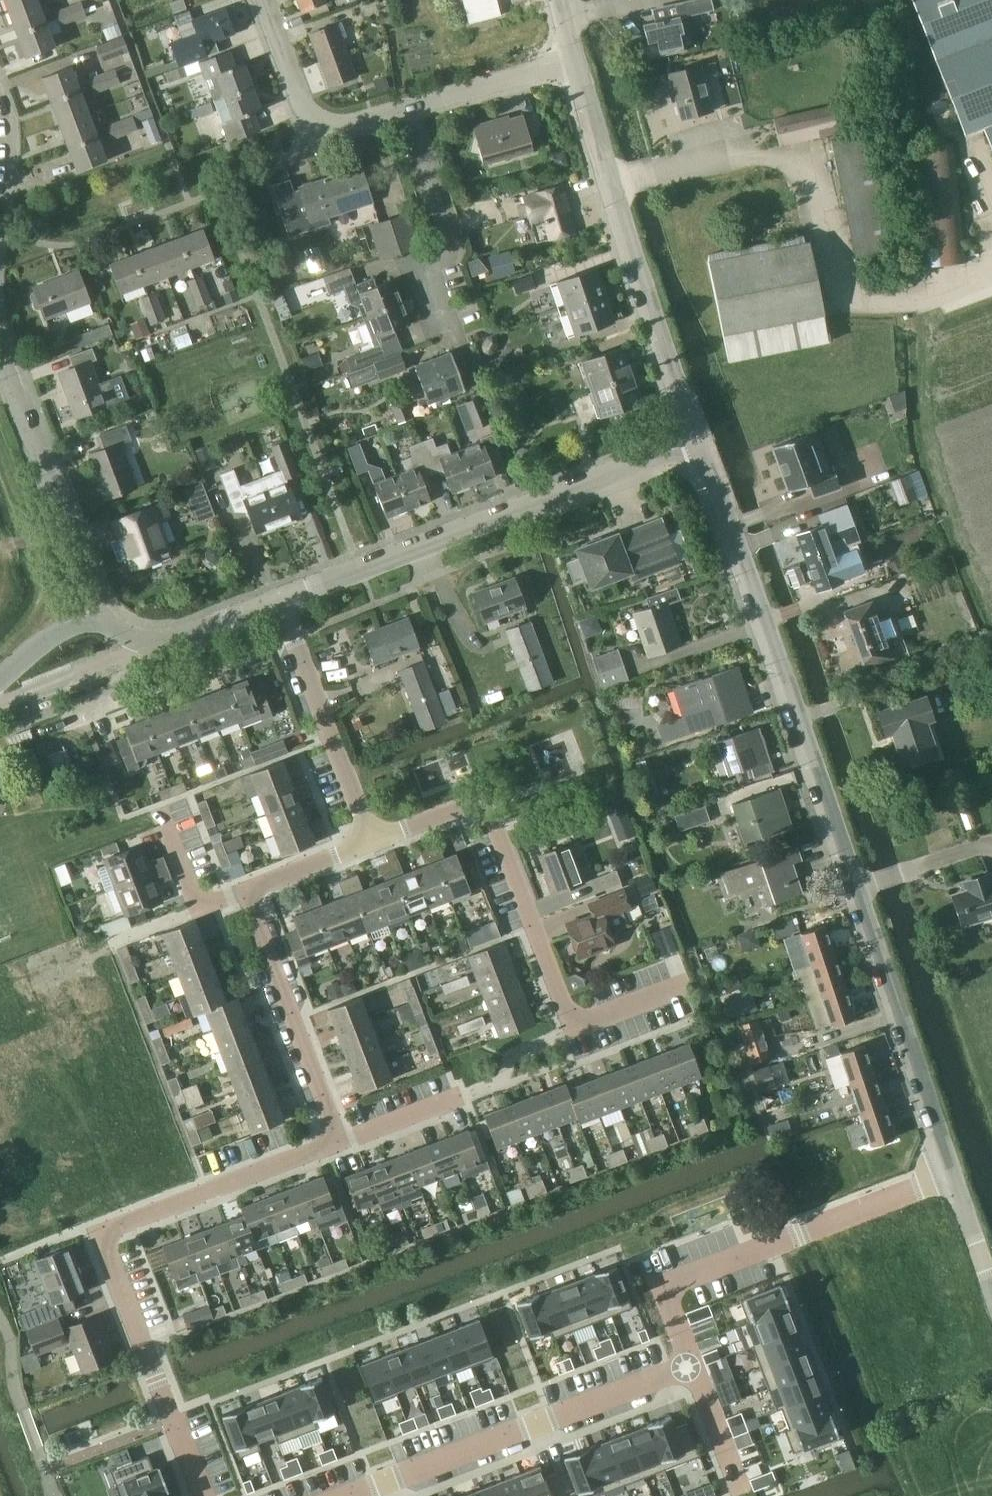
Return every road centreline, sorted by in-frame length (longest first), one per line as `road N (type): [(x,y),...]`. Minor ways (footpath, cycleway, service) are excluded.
road 1 (residential): [(951,1177),(700,441)]
road 2 (residential): [(282,601),(700,441)]
road 3 (residential): [(700,441),(577,61)]
road 4 (residential): [(693,1365),(670,1301),(670,1288),(682,1279),(951,1177)]
road 5 (residential): [(152,1368),(107,1240),(337,1149)]
road 6 (residential): [(349,1495),(693,1365)]
road 7 (residential): [(569,1023),(496,826),(478,811),(463,811),(376,845)]
road 8 (residential): [(337,1149),(245,892)]
road 9 (residential): [(95,605),(0,360)]
road 10 (residential): [(376,845),(282,601)]
road 11 (residential): [(264,0),(306,111),(327,126),(413,108)]
road 12 (residential): [(442,324),(427,272),(451,237),(413,108)]
road 13 (residential): [(95,605),(114,628),(162,645),(282,601)]
road 14 (residential): [(413,108),(577,61)]
road 15 (residential): [(245,892),(211,904),(190,889),(158,806)]
road 16 (residential): [(337,1149),(468,1100)]
road 17 (residential): [(376,845),(245,892)]
road 18 (residential): [(742,1491),(693,1365)]
road 19 (residential): [(0,681),(95,605)]
road 20 (residential): [(569,1023),(683,981)]

